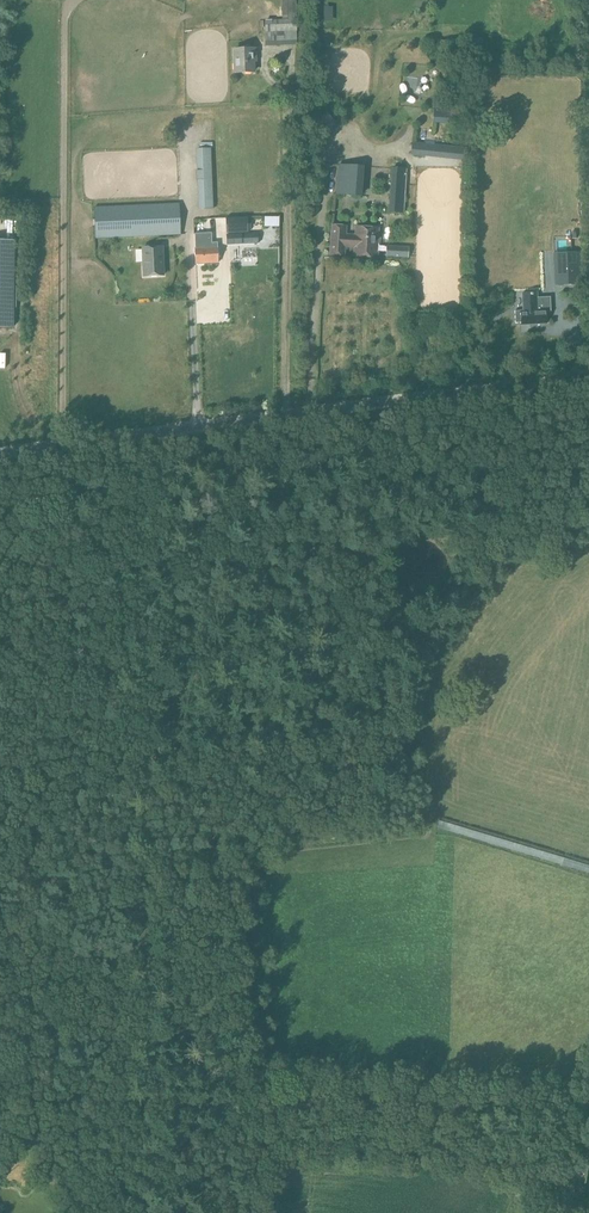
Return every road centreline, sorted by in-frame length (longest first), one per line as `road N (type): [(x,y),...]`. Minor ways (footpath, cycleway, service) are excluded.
road 1 (track): [(0,507),(132,469),(212,463),(297,430),(349,443),(379,462),(419,467),(476,429),(588,410)]
road 2 (unclassified): [(0,450),(588,372)]
road 3 (track): [(137,594),(131,433)]
road 4 (track): [(145,1091),(38,1083),(0,1094)]

